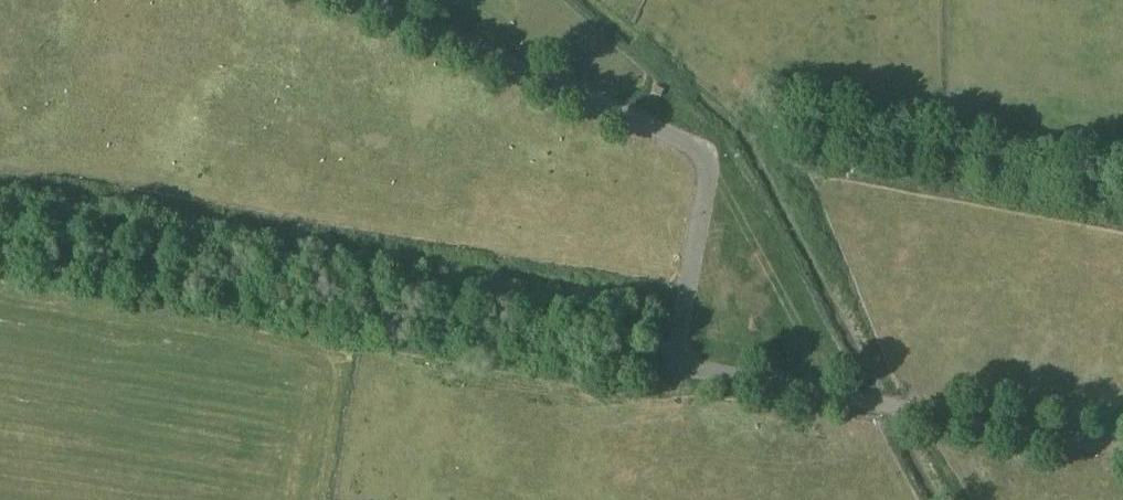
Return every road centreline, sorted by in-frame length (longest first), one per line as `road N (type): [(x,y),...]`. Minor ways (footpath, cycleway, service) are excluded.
road 1 (unclassified): [(1122,449),(681,370),(676,343),(704,169),(699,152),(363,0)]

